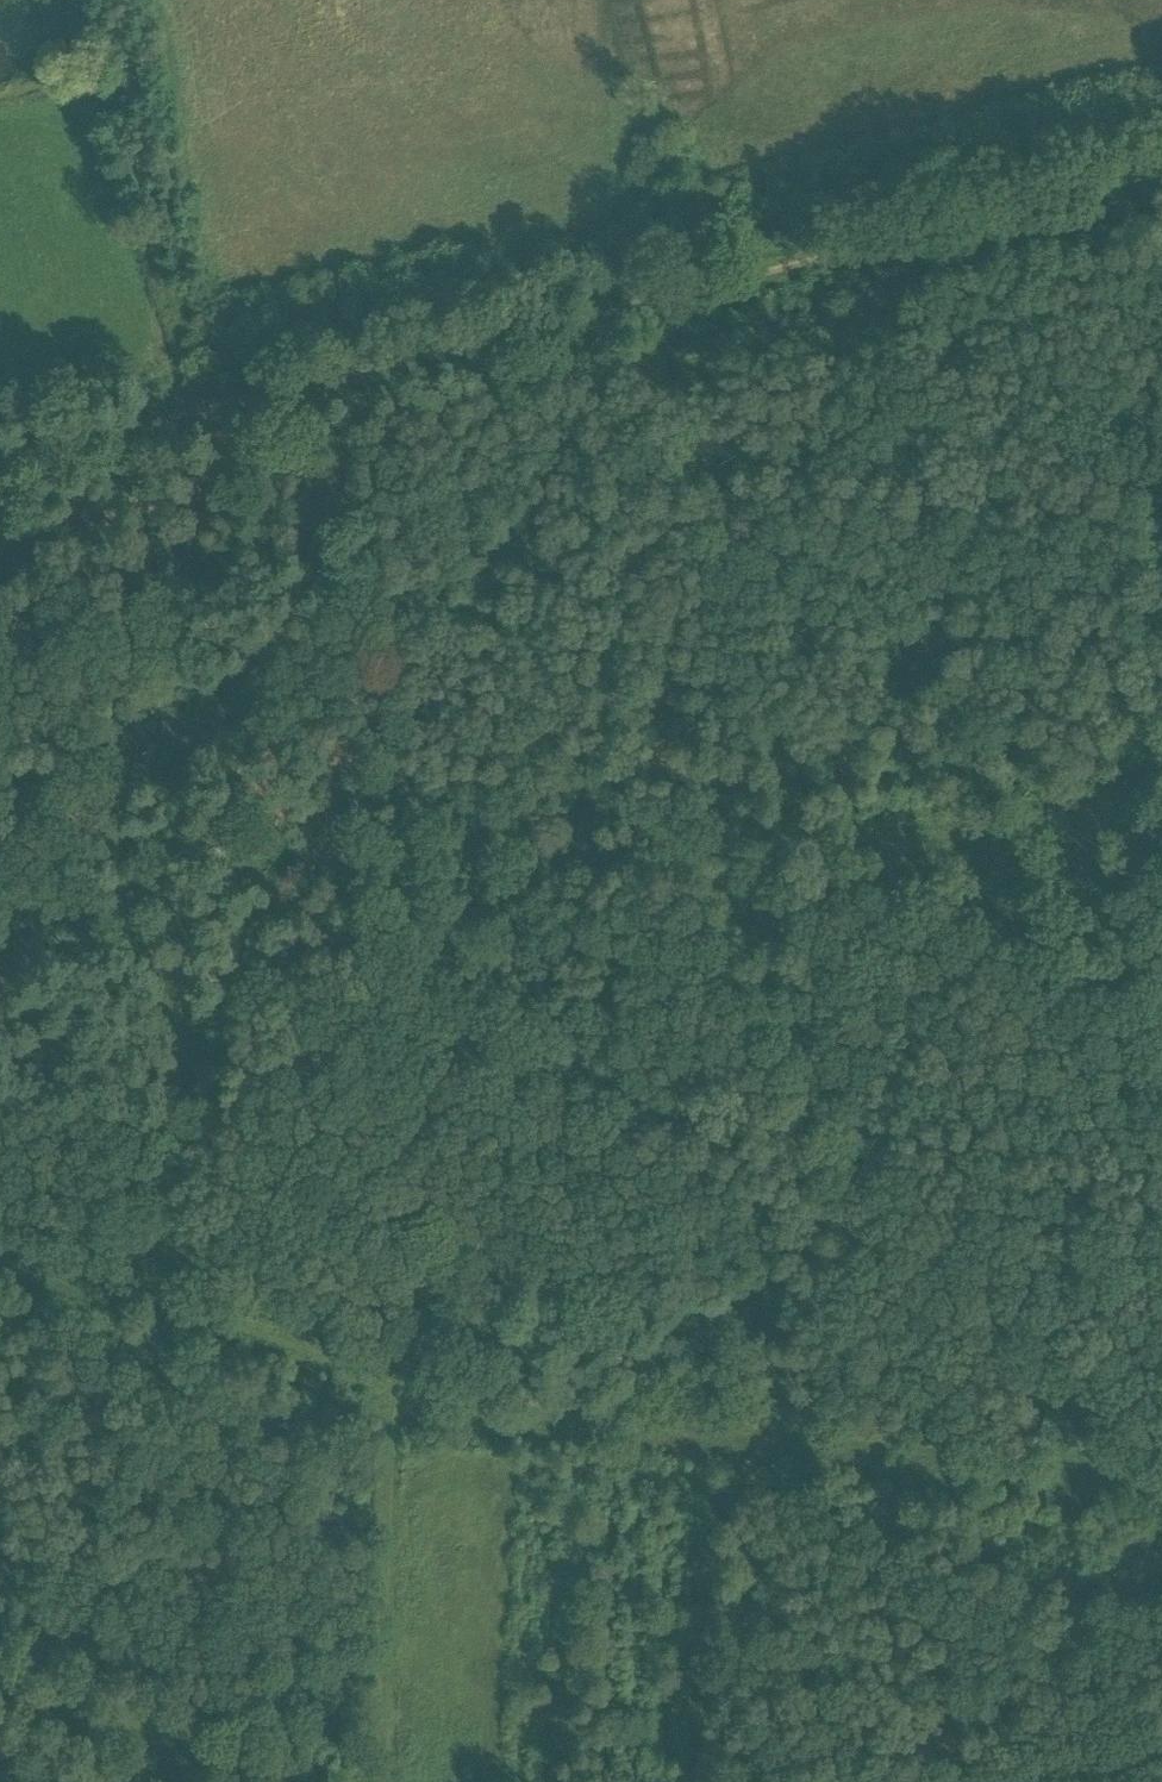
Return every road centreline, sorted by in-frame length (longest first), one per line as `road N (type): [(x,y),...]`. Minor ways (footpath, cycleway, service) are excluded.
road 1 (track): [(1161,169),(0,461)]
road 2 (track): [(1161,1476),(466,1409),(149,1304)]

